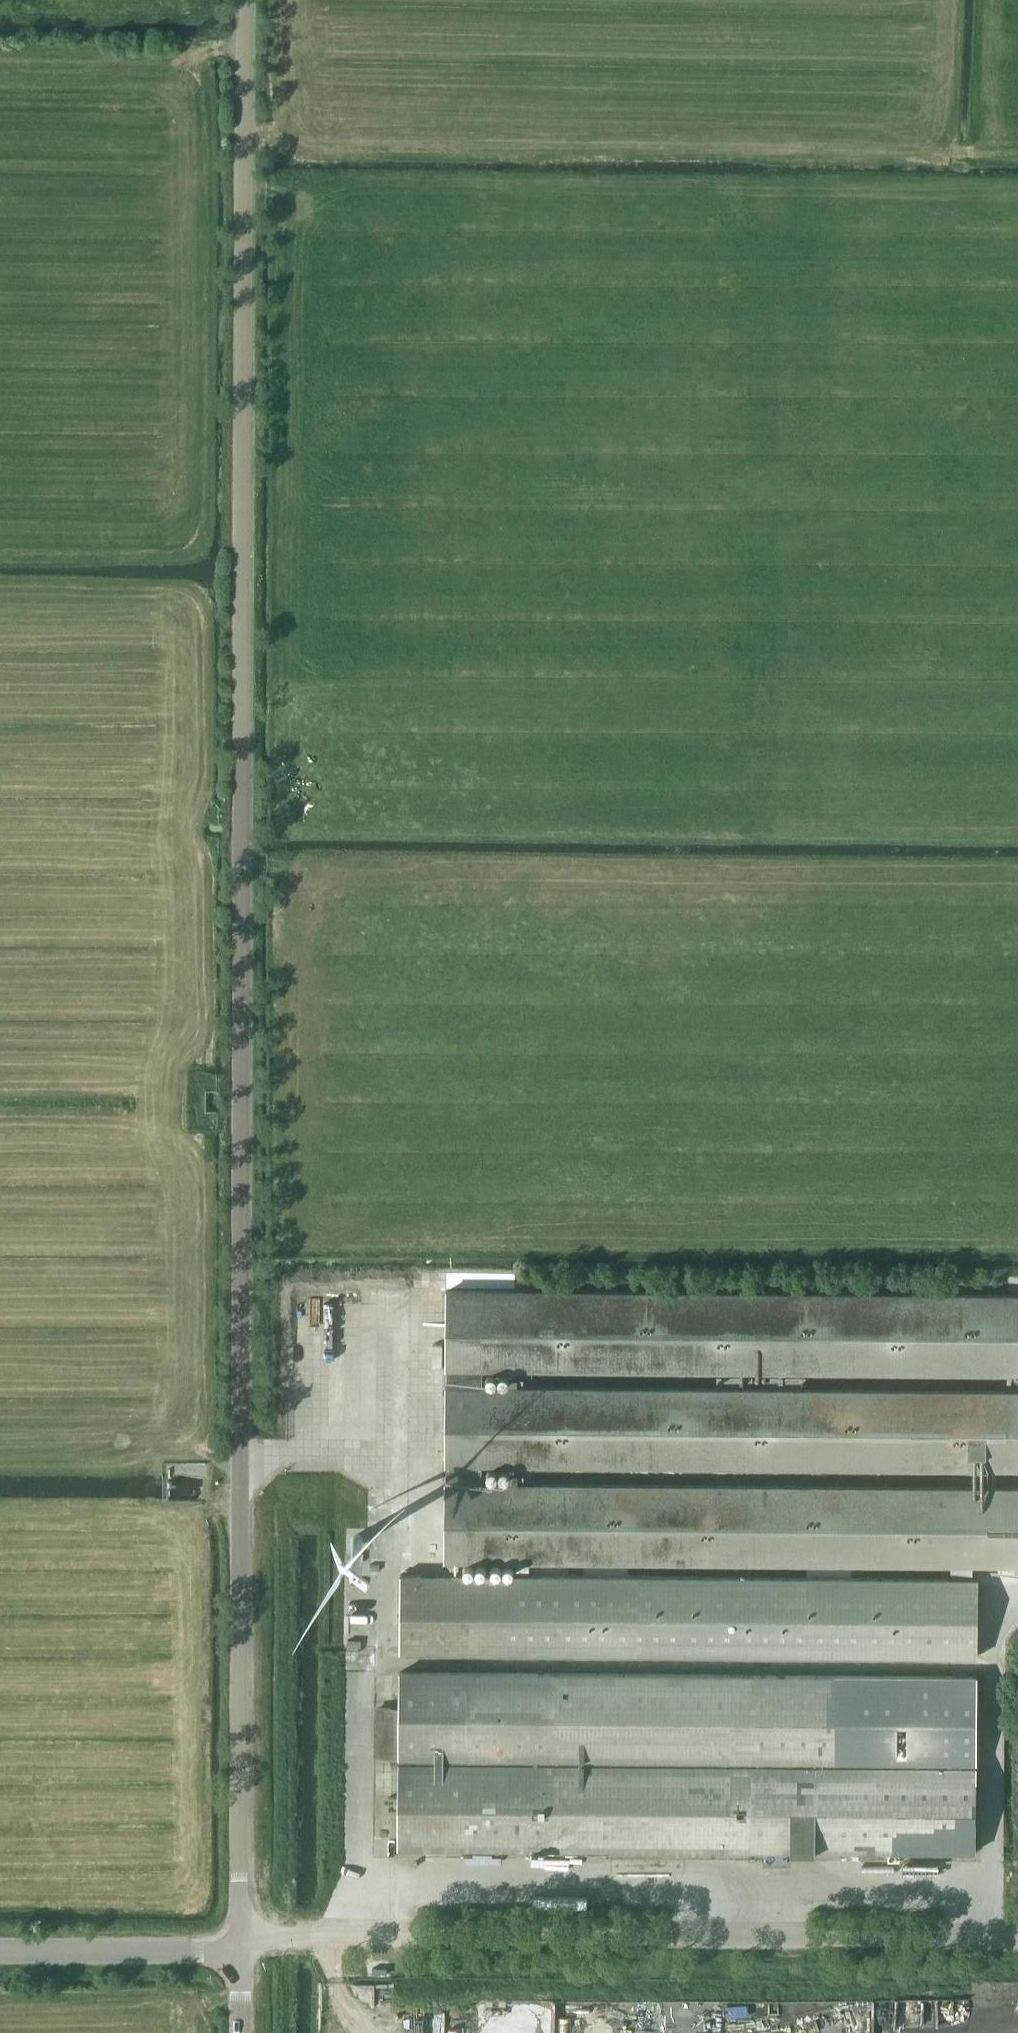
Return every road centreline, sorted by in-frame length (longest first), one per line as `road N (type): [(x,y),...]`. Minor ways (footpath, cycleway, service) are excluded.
road 1 (tertiary): [(245,1934),(249,0)]
road 2 (unclassified): [(1017,1940),(245,1934)]
road 3 (tertiary): [(0,1954),(245,1956)]

